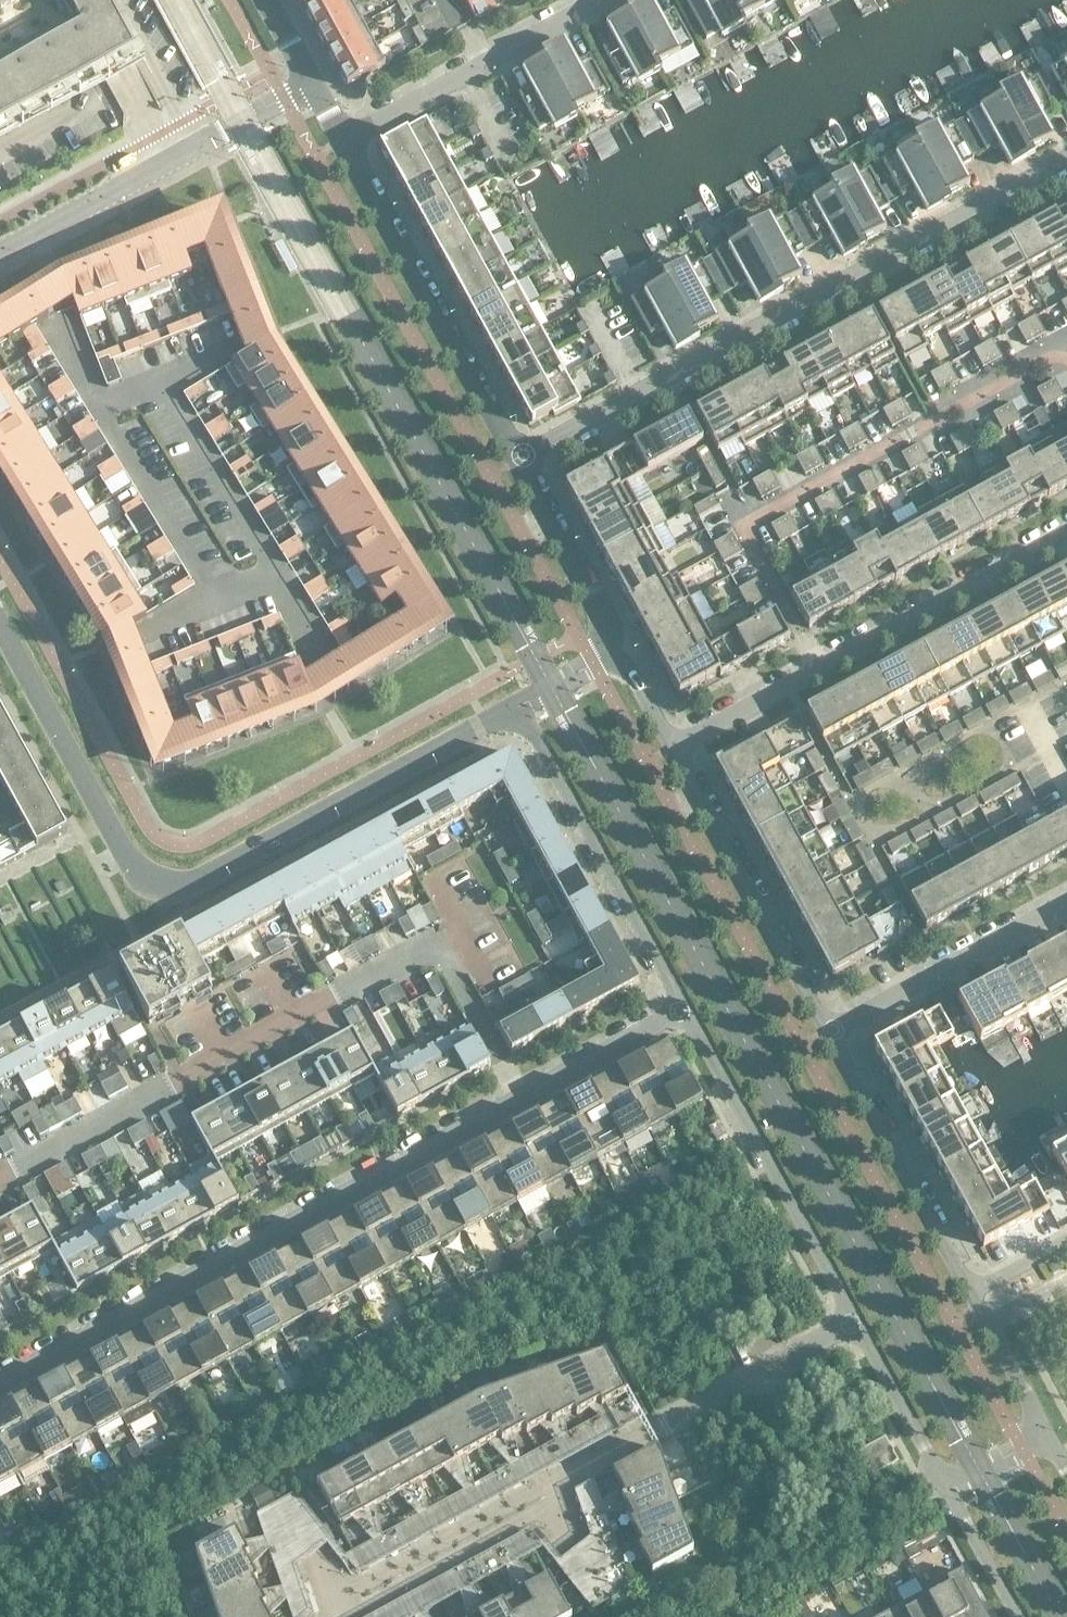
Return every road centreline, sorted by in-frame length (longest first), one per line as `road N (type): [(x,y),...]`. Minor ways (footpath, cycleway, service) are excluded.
road 1 (residential): [(0,1386),(683,1009)]
road 2 (residential): [(516,702),(184,887),(150,885),(0,625)]
road 3 (unclassified): [(1066,164),(518,460)]
road 4 (unclassified): [(674,748),(1066,536)]
road 5 (residential): [(344,137),(518,460)]
road 6 (unclassified): [(538,1493),(855,1320)]
road 7 (residential): [(313,83),(0,252)]
road 8 (residential): [(683,1009),(855,1320)]
road 9 (residential): [(516,702),(683,1009)]
road 10 (residential): [(831,1033),(674,748)]
road 11 (residential): [(972,1294),(831,1033)]
road 12 (residential): [(606,0),(344,137)]
road 13 (unclassified): [(831,1033),(1066,900)]
road 14 (unclassified): [(322,1606),(538,1493)]
road 15 (residential): [(518,460),(604,628),(607,650)]
road 16 (residential): [(855,1320),(944,1486)]
road 17 (residential): [(944,1486),(1016,1616)]
road 18 (residential): [(1047,1434),(986,1320)]
road 19 (residential): [(674,748),(607,650)]

